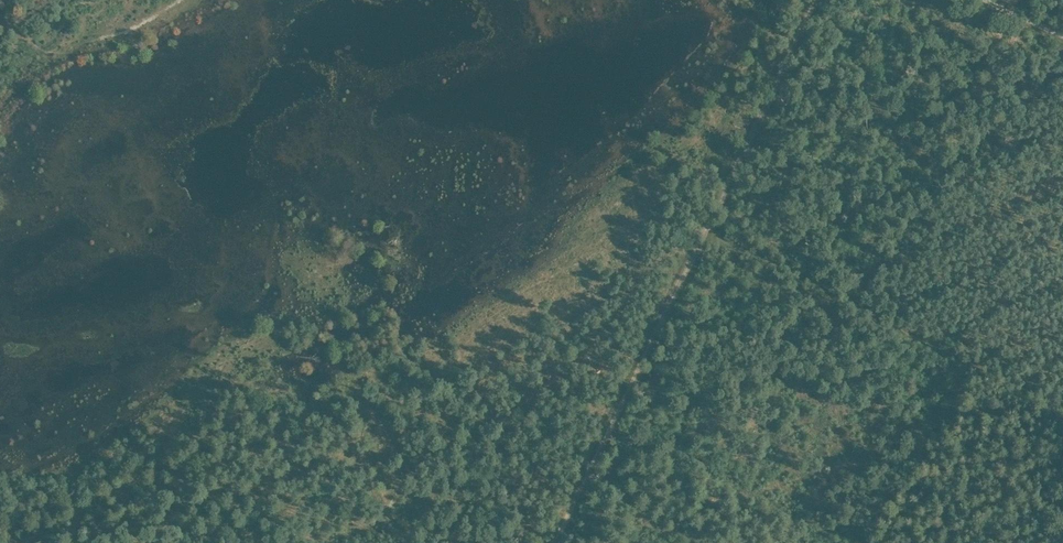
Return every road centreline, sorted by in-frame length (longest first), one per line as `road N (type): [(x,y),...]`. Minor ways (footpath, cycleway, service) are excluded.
road 1 (track): [(557,542),(808,0)]
road 2 (track): [(262,542),(112,430)]

